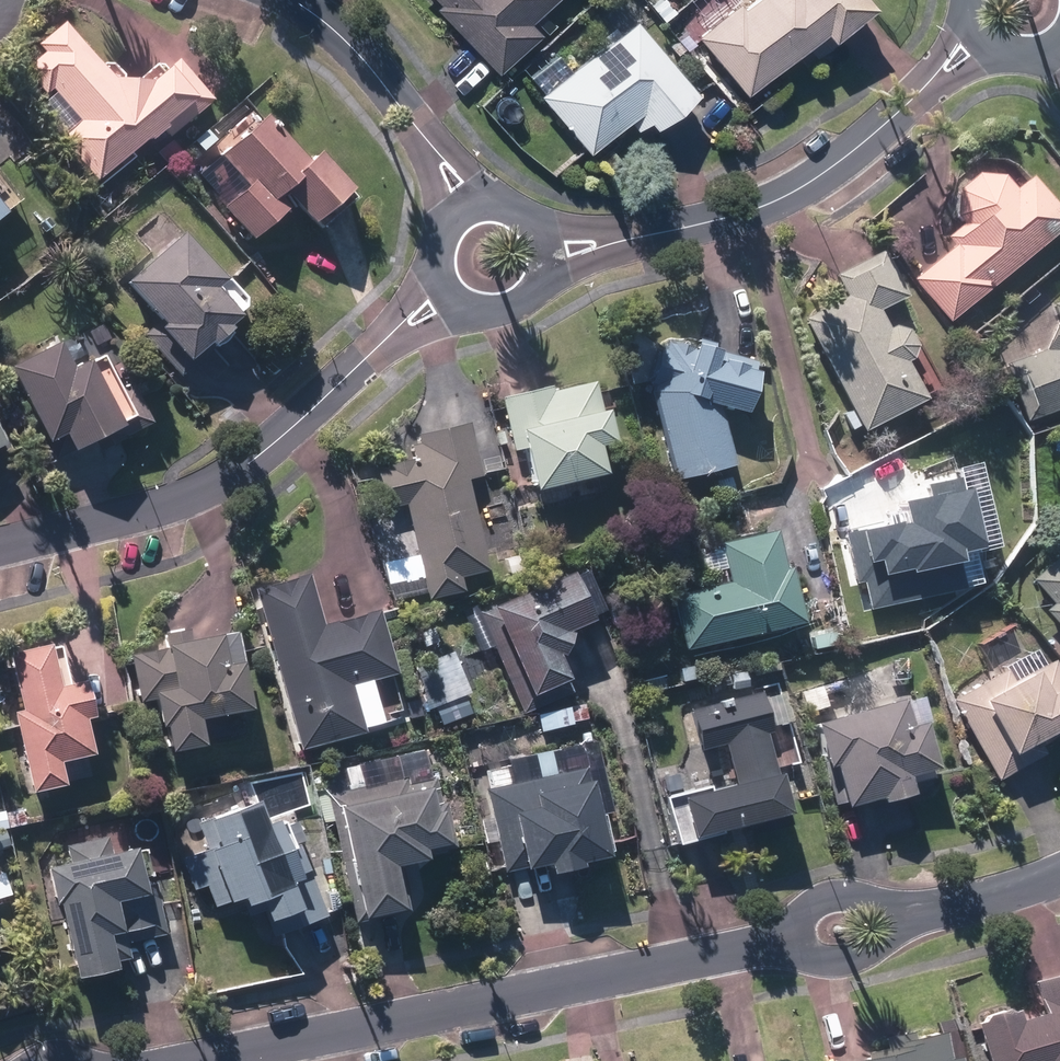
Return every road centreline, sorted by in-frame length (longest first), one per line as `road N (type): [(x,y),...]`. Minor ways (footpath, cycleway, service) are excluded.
road 1 (residential): [(742,946),(158,1060)]
road 2 (residential): [(456,293),(218,487),(0,546)]
road 3 (residential): [(979,31),(879,129),(792,192),(721,218),(547,251)]
road 4 (residential): [(471,208),(382,80),(292,0)]
road 5 (residential): [(742,946),(828,897),(861,891),(926,904)]
road 6 (residential): [(926,904),(863,949),(742,946)]
road 7 (residential): [(1059,869),(926,904)]
road 8 (residential): [(547,251),(537,286),(515,304),(492,309),(456,293)]

